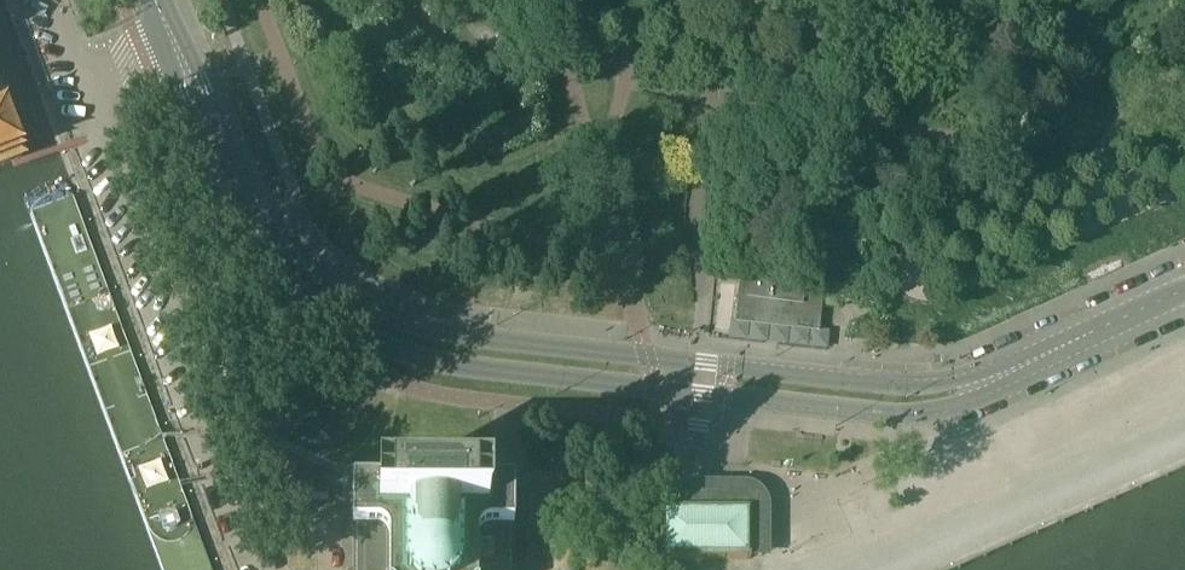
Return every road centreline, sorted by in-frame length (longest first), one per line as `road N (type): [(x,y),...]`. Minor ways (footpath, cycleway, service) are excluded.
road 1 (tertiary): [(164,26),(180,99),(236,235),(296,298),(372,342),(457,368),(905,414),(951,408),(1008,373)]
road 2 (tertiary): [(1008,373),(874,383),(494,342),(380,314),(327,281),(268,219),(164,26)]
road 3 (trunk): [(371,0),(397,127),(411,267),(411,569)]
road 4 (trunk): [(453,569),(450,216),(416,0)]
road 5 (unclassified): [(920,0),(689,65),(632,52),(606,0)]
road 6 (tertiary): [(1184,290),(1008,373)]

